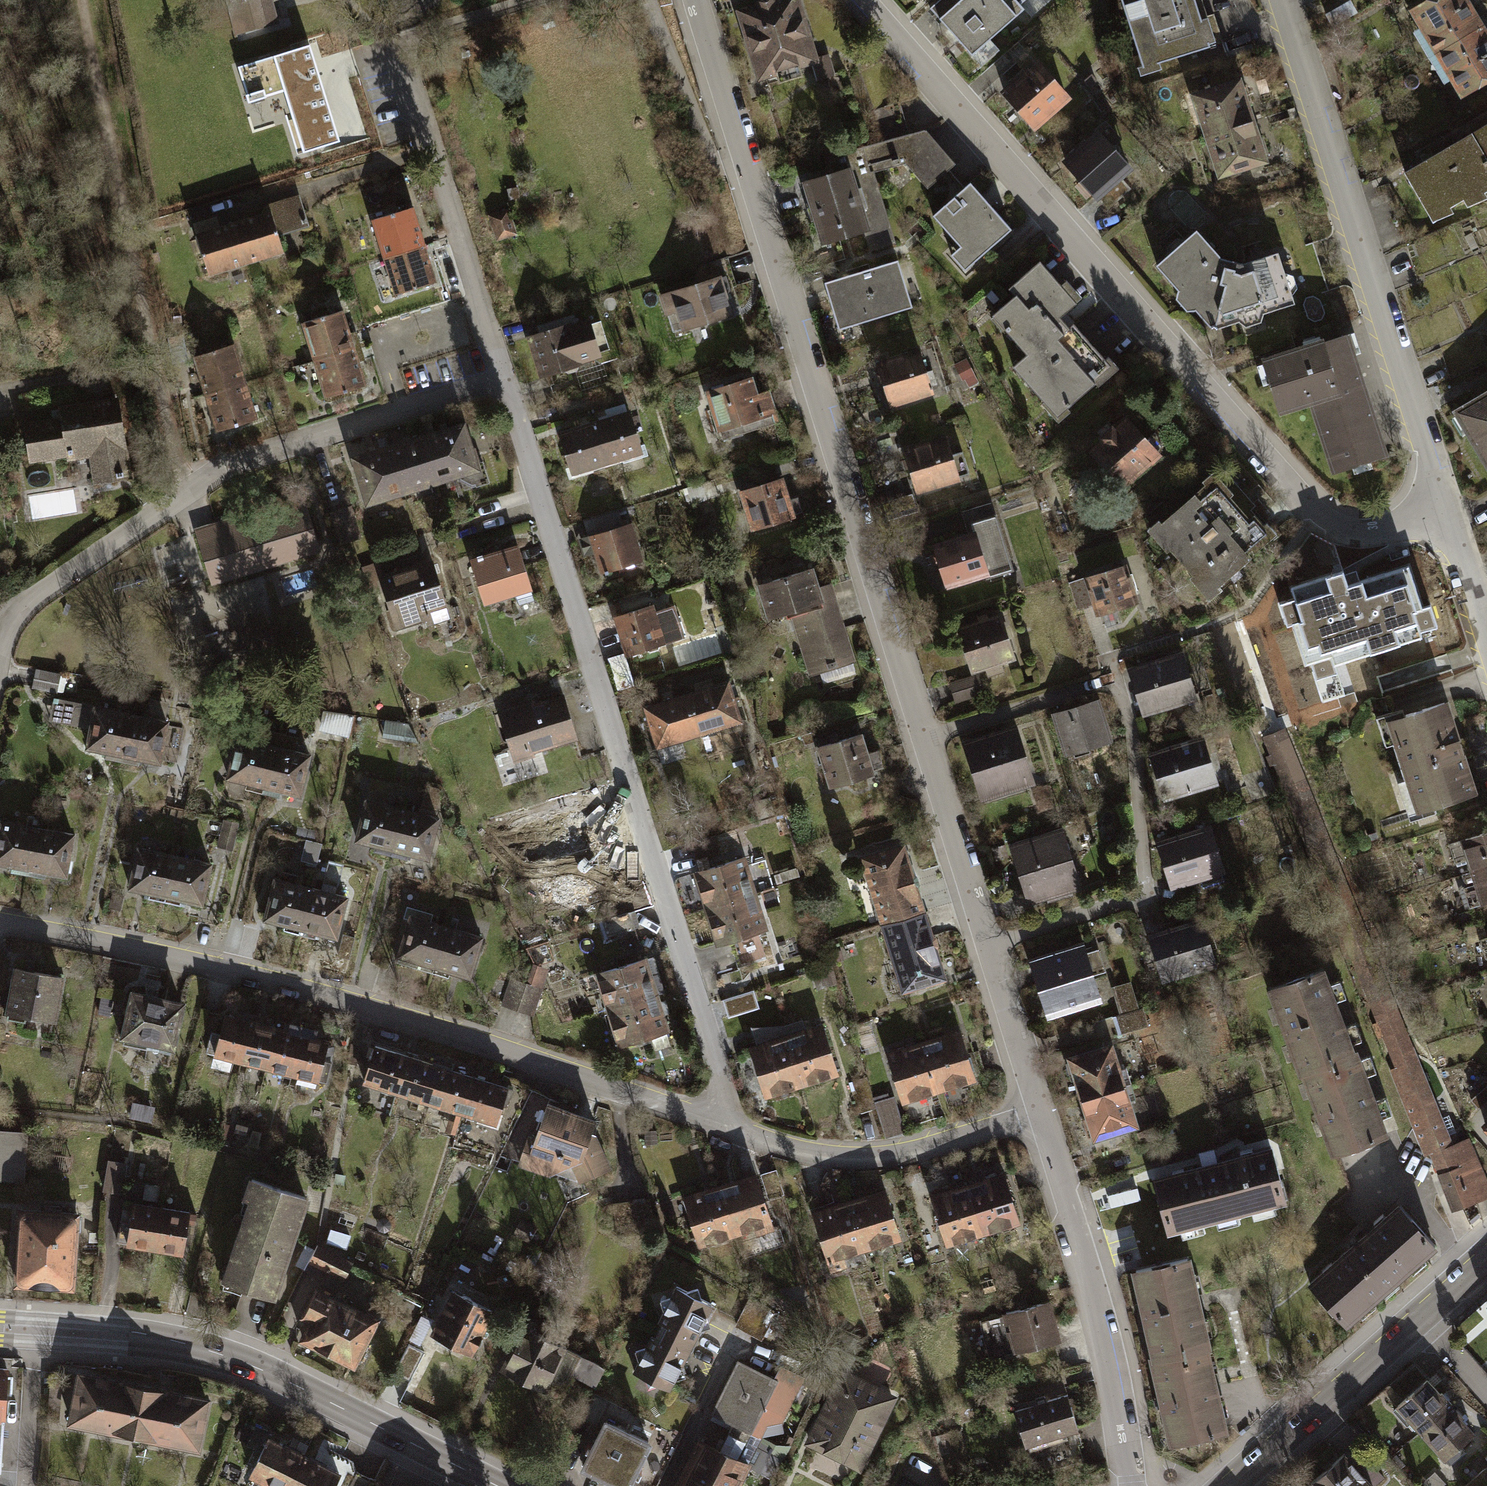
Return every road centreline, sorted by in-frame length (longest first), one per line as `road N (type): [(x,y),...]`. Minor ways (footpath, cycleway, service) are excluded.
road 1 (residential): [(864,0),(1318,512),(1344,529),(1378,532),(1447,513)]
road 2 (residential): [(695,0),(926,742)]
road 3 (residential): [(506,384),(717,1063),(711,1125)]
road 4 (residential): [(0,930),(219,975),(437,1033),(711,1125)]
road 5 (residential): [(0,660),(30,601),(190,493),(296,445),(506,384)]
road 6 (residential): [(990,949),(1146,899),(1134,743),(1111,681),(926,742)]
road 7 (residential): [(1283,0),(1447,513)]
road 8 (secondary): [(0,1328),(165,1340),(236,1360),(498,1485)]
road 9 (residential): [(1042,1113),(1106,1348),(1133,1485)]
road 10 (residential): [(404,44),(506,384)]
road 11 (residential): [(711,1125),(847,1161),(901,1156),(1042,1113)]
road 12 (secondary): [(1233,1485),(1420,1320)]
road 13 (residential): [(926,742),(990,949)]
road 14 (residential): [(990,949),(1042,1113)]
road 15 (residential): [(1447,513),(1486,637)]

